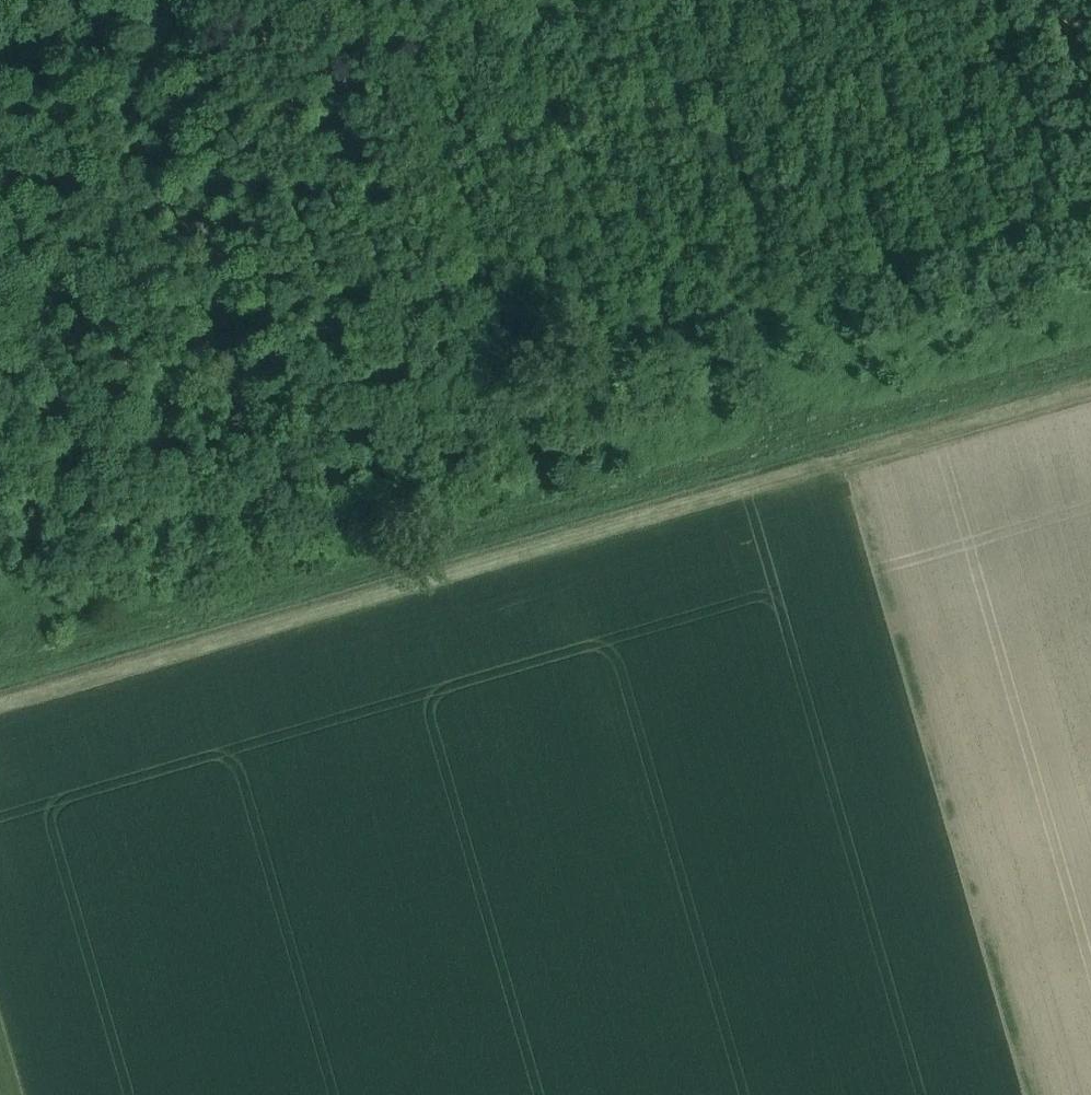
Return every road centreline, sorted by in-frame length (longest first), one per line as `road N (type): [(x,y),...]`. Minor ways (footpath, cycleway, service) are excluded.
road 1 (track): [(0,669),(1090,350)]

